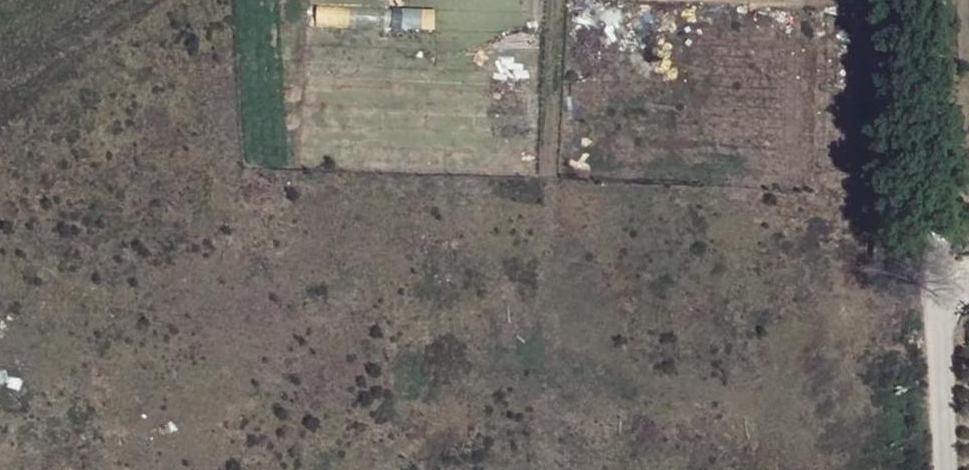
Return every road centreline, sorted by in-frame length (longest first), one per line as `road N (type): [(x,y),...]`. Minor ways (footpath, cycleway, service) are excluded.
road 1 (unclassified): [(947,469),(933,0)]

